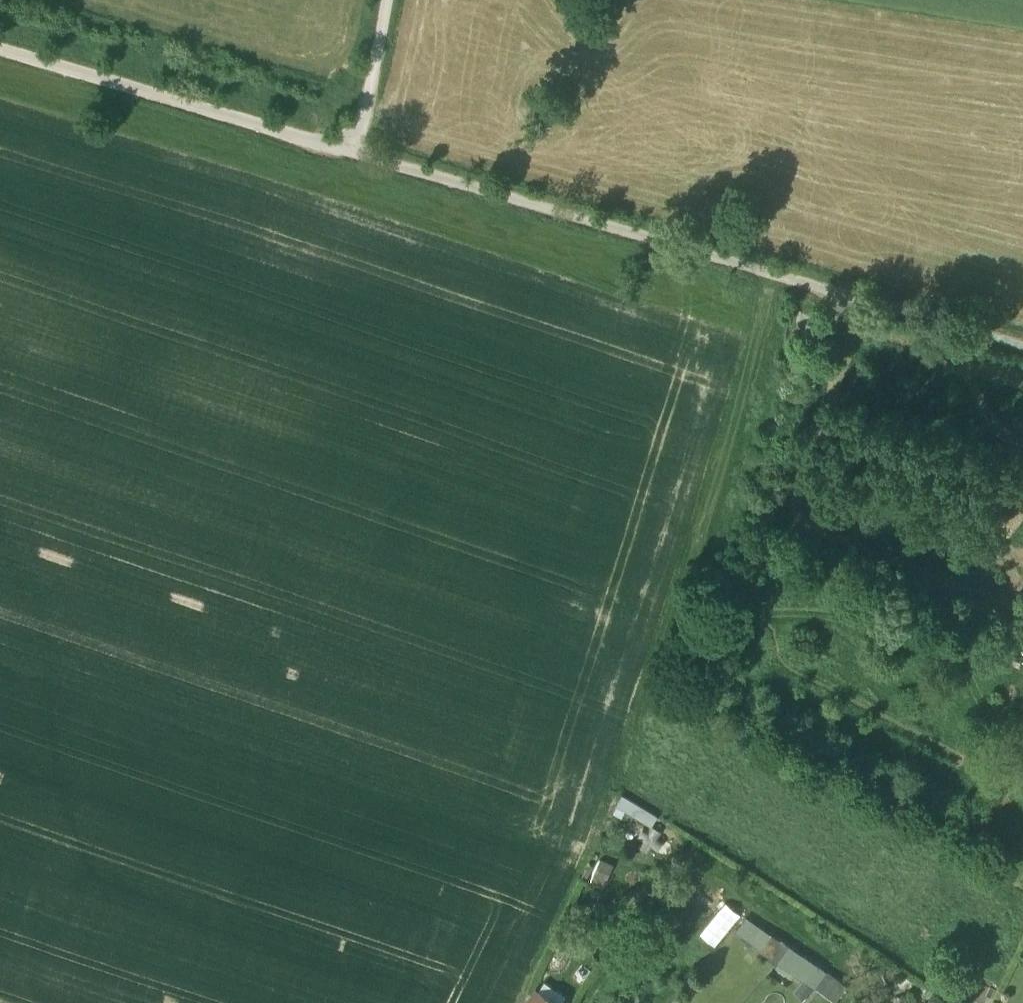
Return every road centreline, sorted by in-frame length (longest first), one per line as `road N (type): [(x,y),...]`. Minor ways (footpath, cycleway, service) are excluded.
road 1 (track): [(352,154),(1022,351)]
road 2 (track): [(0,52),(352,154)]
road 3 (track): [(352,154),(388,0)]

